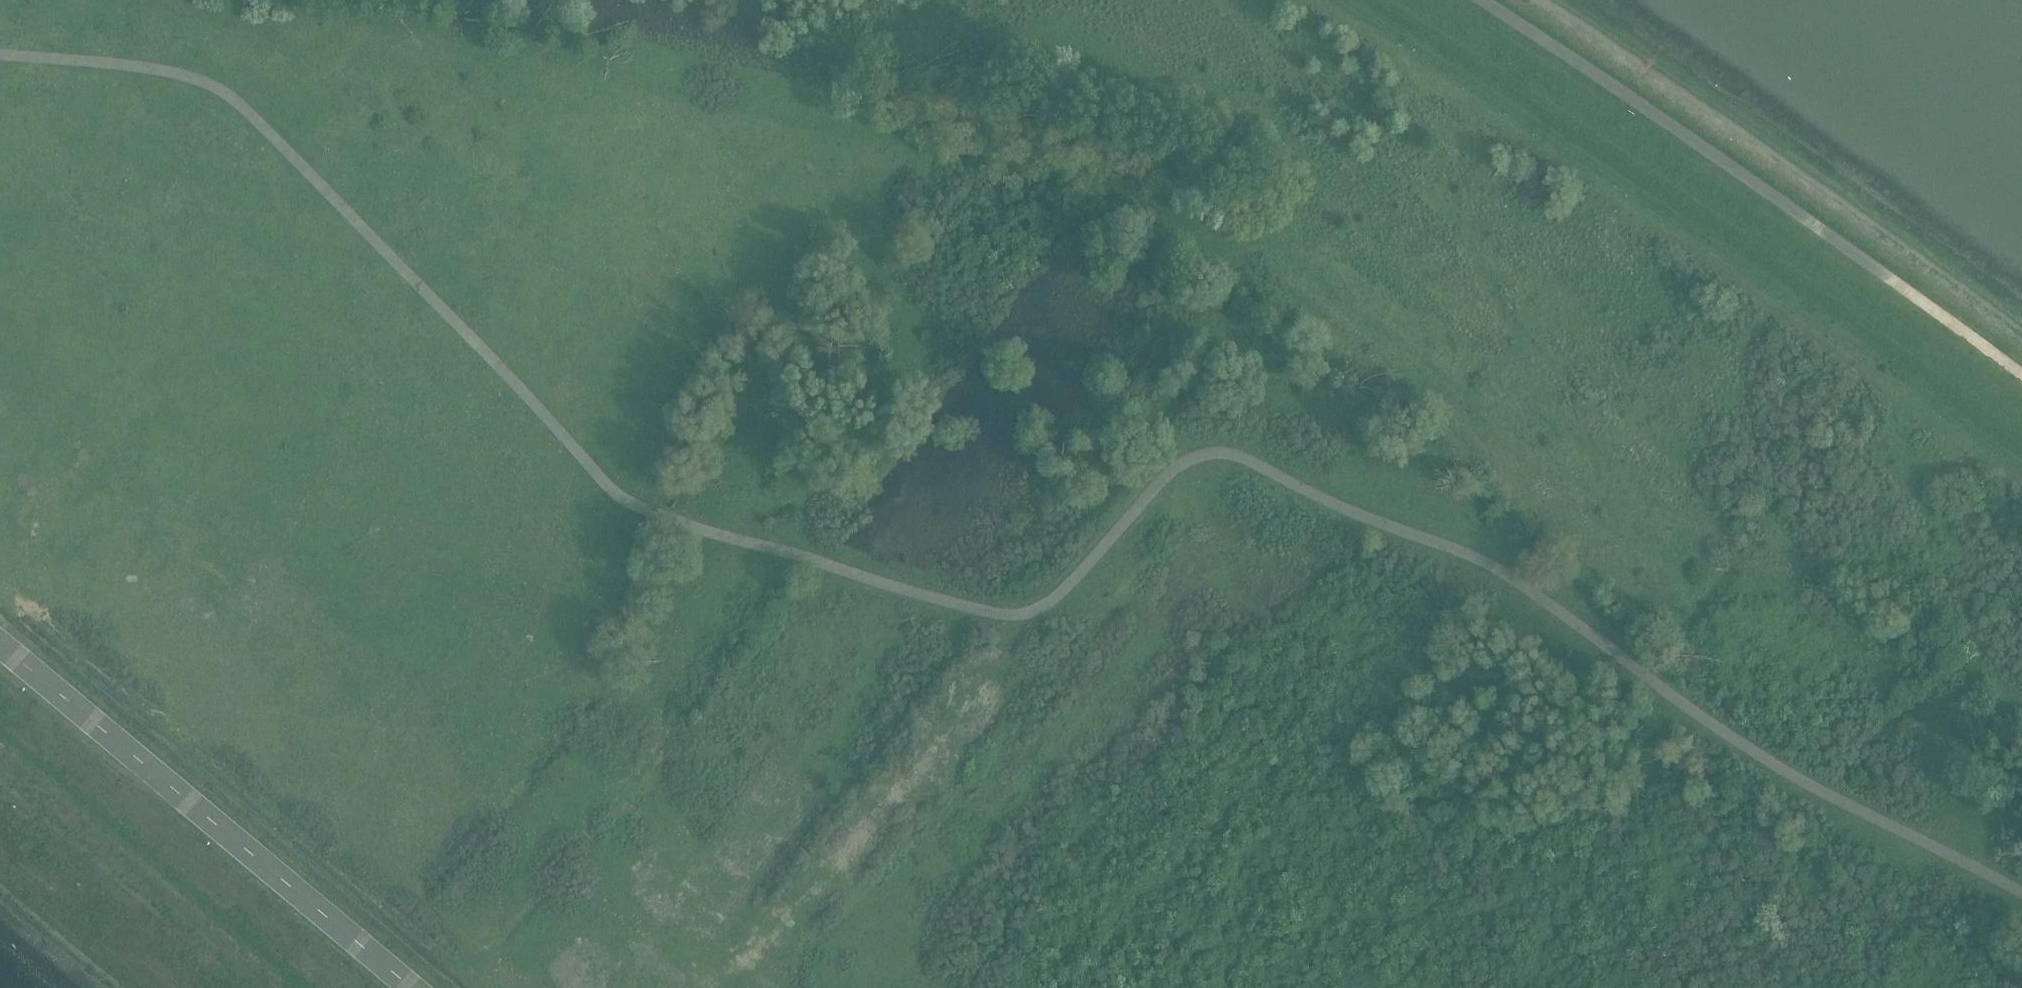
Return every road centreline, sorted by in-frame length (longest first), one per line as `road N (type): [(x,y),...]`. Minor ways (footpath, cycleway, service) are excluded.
road 1 (tertiary): [(413,987),(0,643)]

